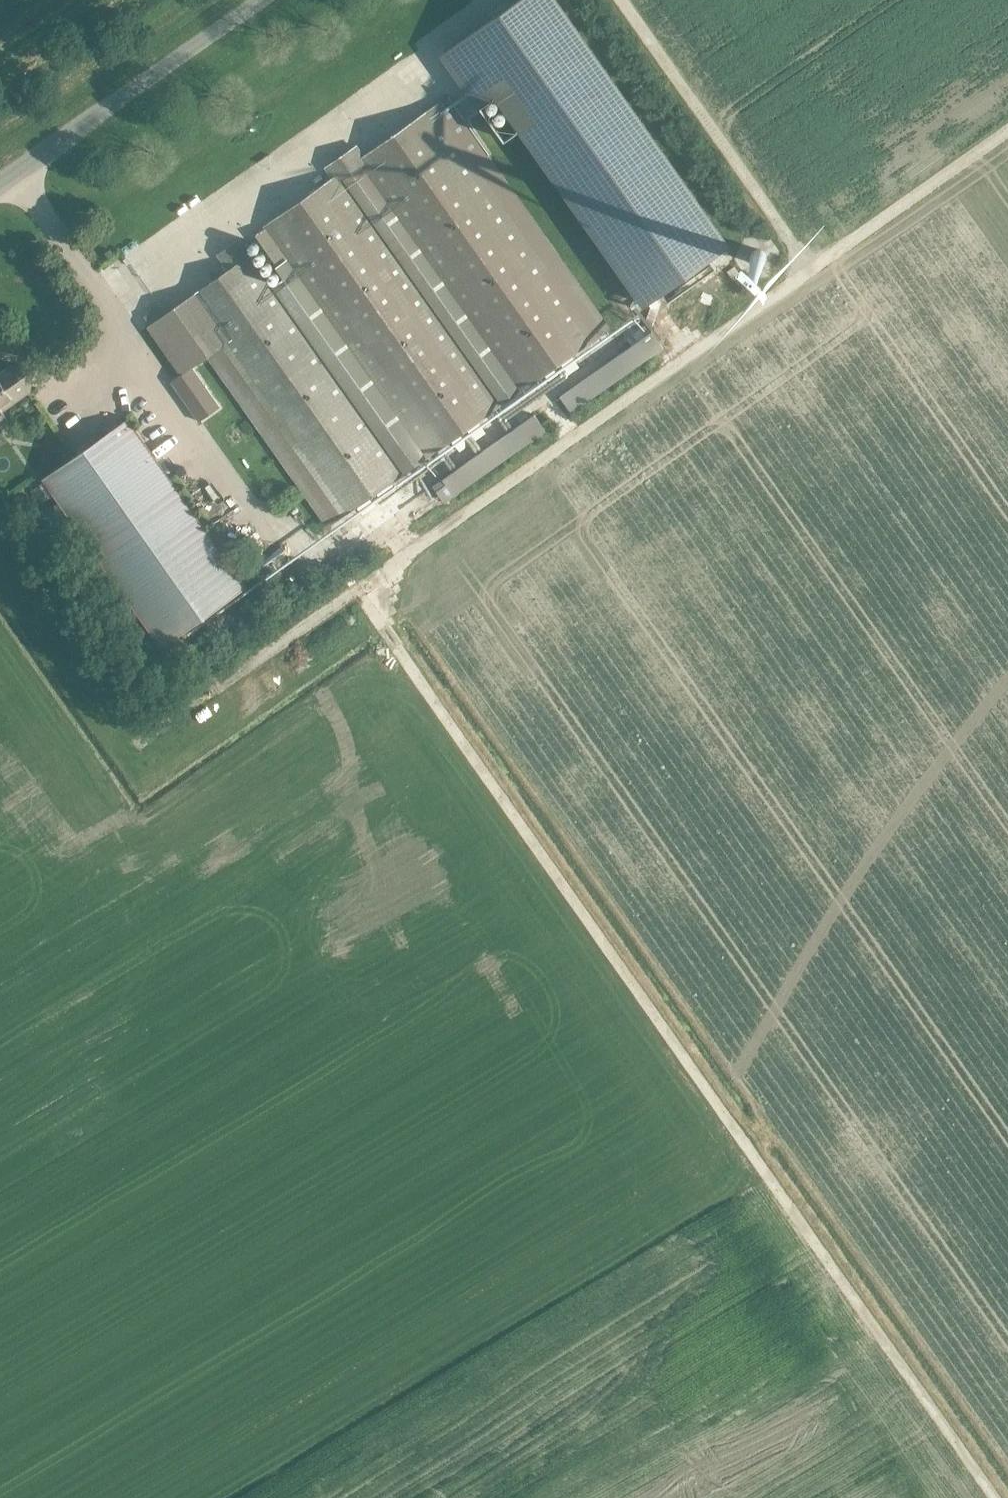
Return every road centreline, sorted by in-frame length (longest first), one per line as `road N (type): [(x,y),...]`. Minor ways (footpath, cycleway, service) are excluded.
road 1 (tertiary): [(0,181),(261,0)]

